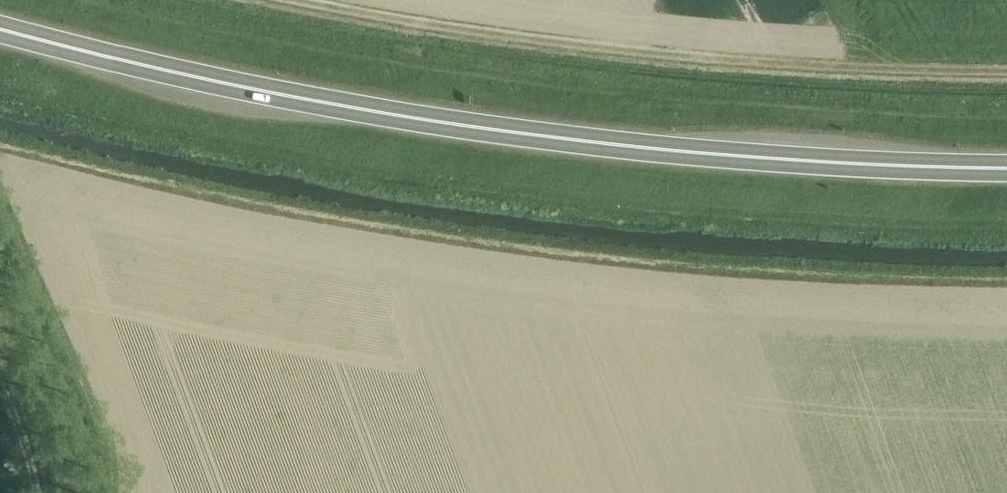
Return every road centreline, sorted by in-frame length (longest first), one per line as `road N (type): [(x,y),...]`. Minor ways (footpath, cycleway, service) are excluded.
road 1 (trunk): [(0,29),(380,113),(534,136),(681,152),(1006,167)]
road 2 (track): [(1006,86),(683,74),(222,0)]
road 3 (track): [(38,492),(29,432),(0,374)]

